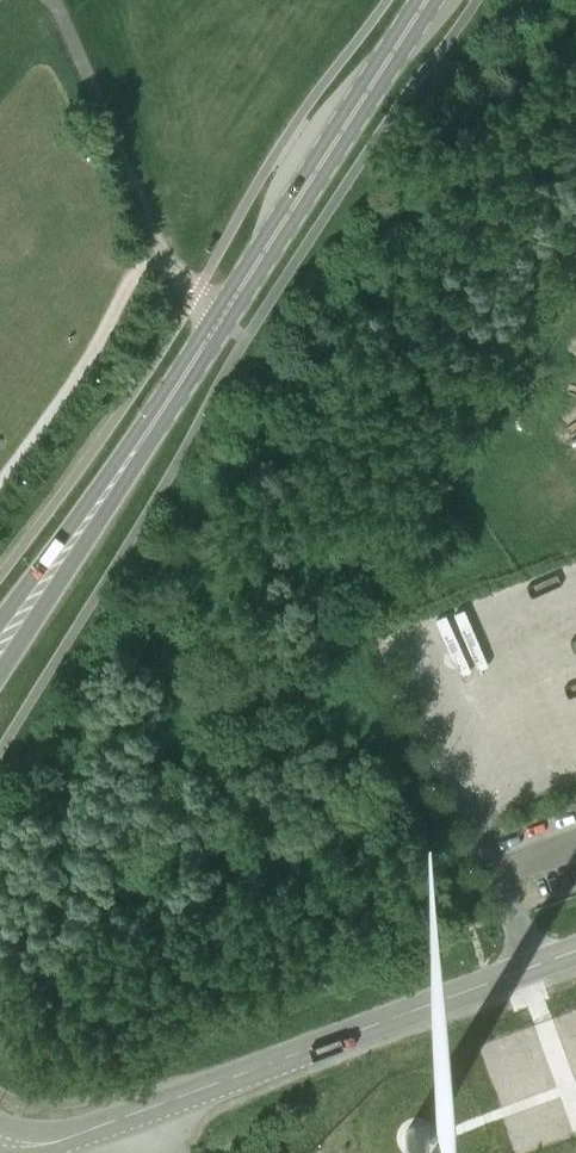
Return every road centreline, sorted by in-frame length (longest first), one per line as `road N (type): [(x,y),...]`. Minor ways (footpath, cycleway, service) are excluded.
road 1 (unclassified): [(575,951),(181,1096)]
road 2 (primary): [(209,324),(419,0)]
road 3 (primary): [(0,648),(209,324)]
road 4 (unclassified): [(209,324),(166,260),(55,0)]
road 5 (unclassified): [(0,1143),(40,1144),(181,1096)]

